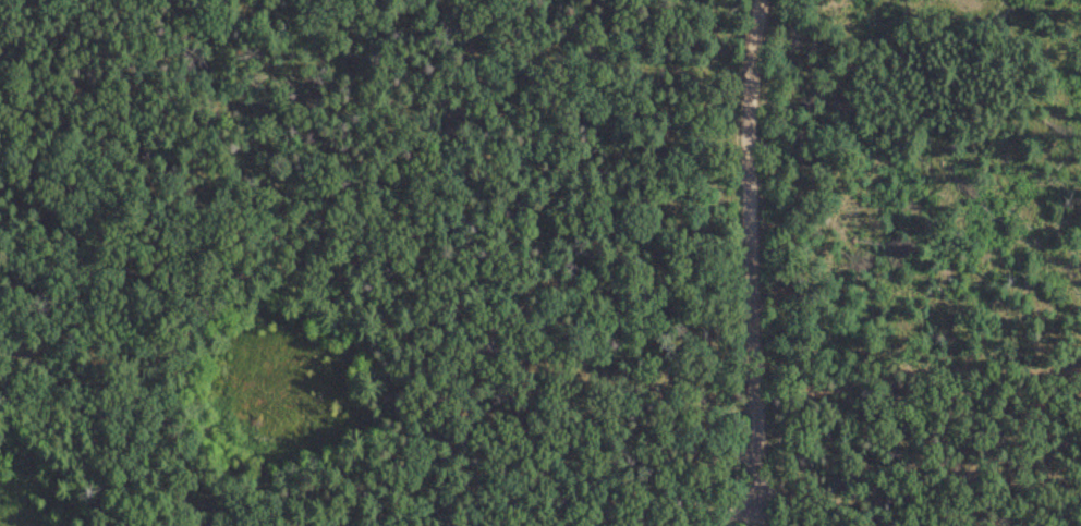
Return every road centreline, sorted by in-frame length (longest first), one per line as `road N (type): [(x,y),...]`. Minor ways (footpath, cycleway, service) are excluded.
road 1 (residential): [(752,504),(770,0)]
road 2 (residential): [(752,504),(1080,420)]

